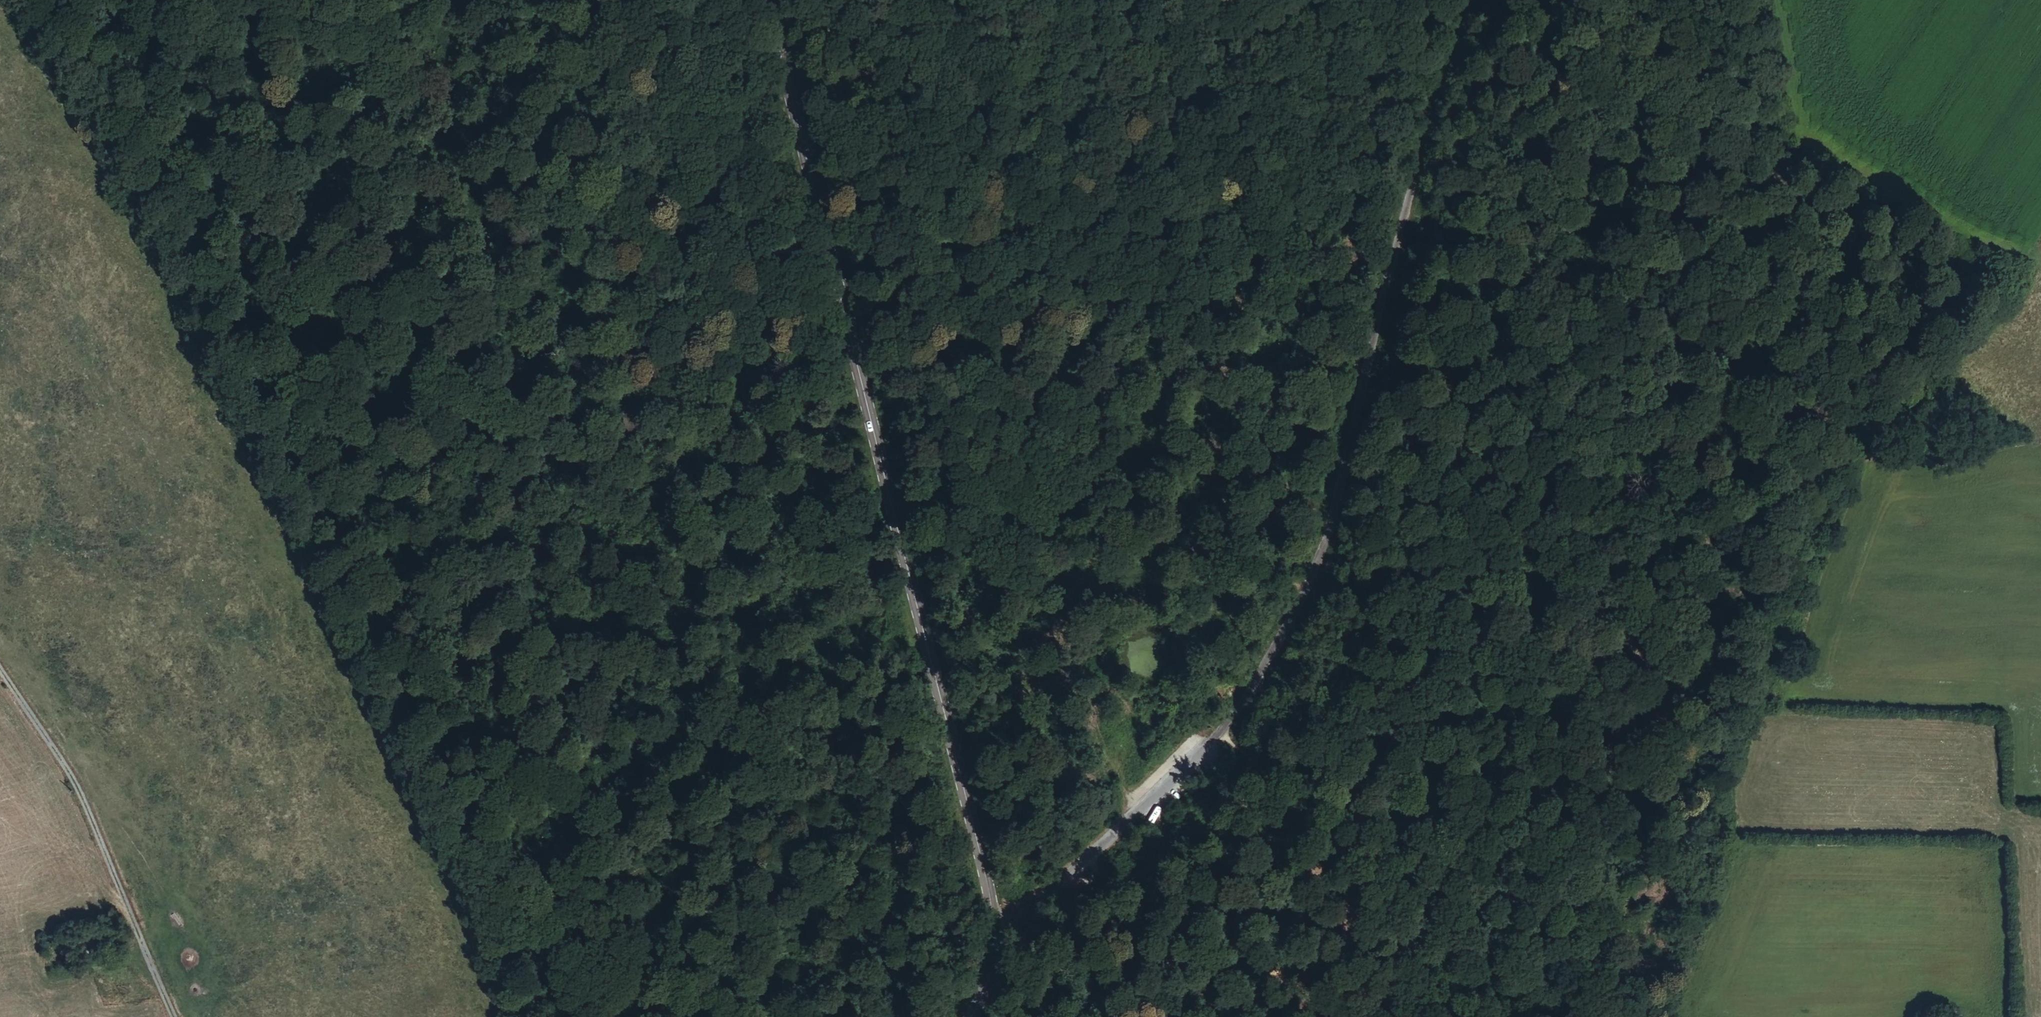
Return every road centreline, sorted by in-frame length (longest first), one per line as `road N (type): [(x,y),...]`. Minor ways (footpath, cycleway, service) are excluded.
road 1 (secondary): [(767,0),(989,884),(995,925),(969,1016)]
road 2 (track): [(0,669),(77,784),(174,1016)]

